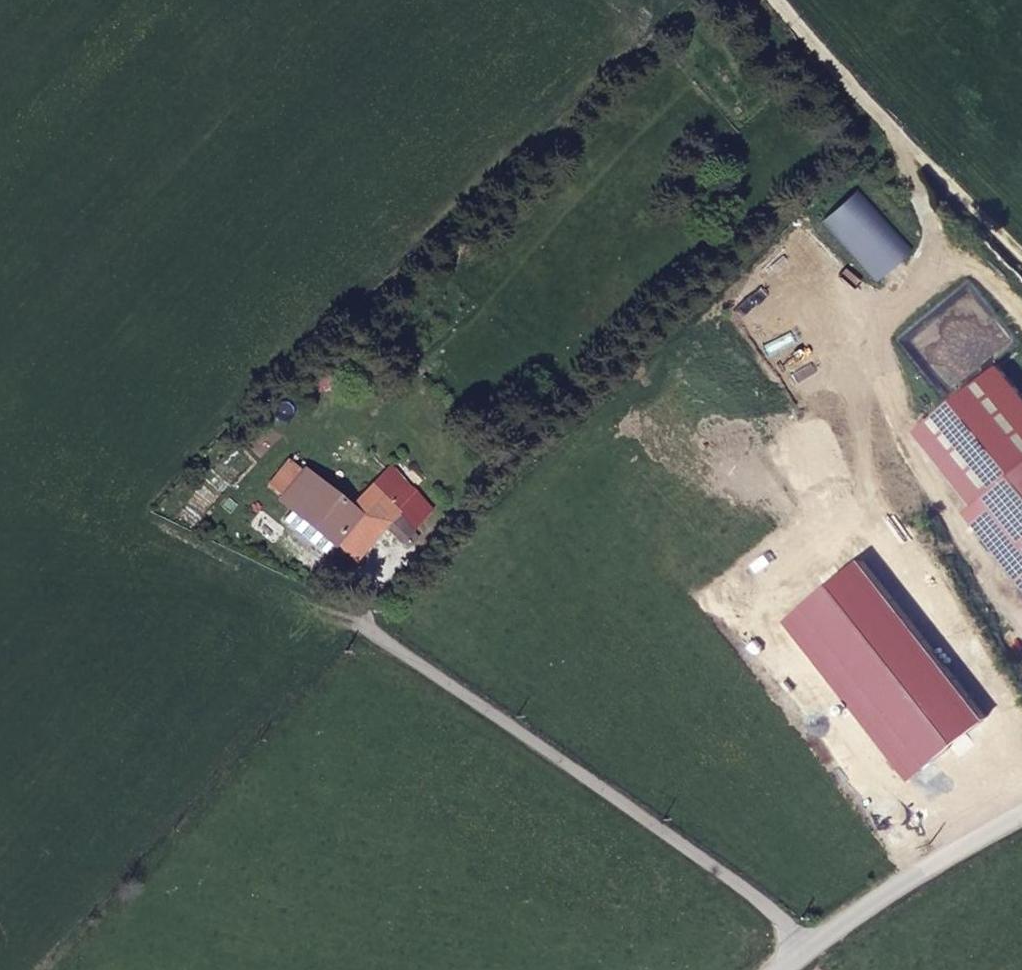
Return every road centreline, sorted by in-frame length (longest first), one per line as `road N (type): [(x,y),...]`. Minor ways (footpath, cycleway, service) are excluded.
road 1 (track): [(794,0),(1021,256)]
road 2 (track): [(776,969),(836,927),(1021,824)]

